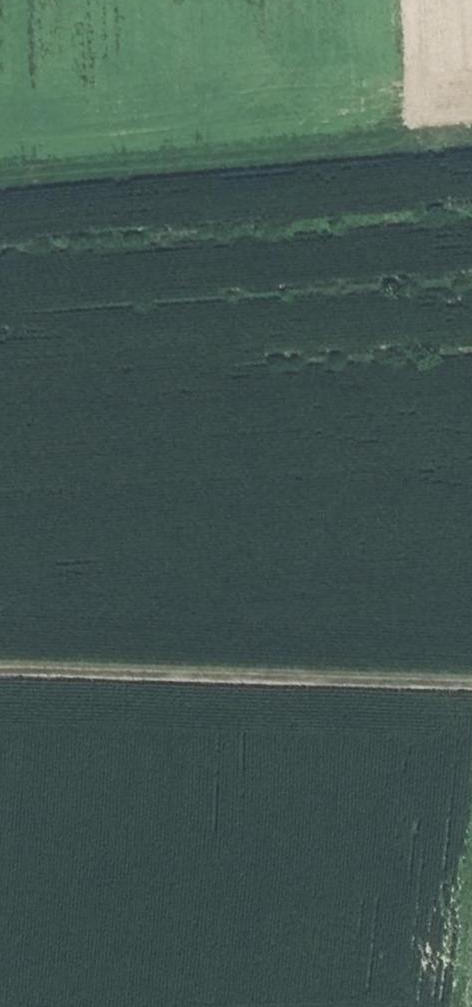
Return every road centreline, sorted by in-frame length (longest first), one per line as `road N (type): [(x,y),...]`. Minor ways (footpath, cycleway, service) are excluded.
road 1 (track): [(0,379),(471,209)]
road 2 (track): [(471,687),(0,671)]

